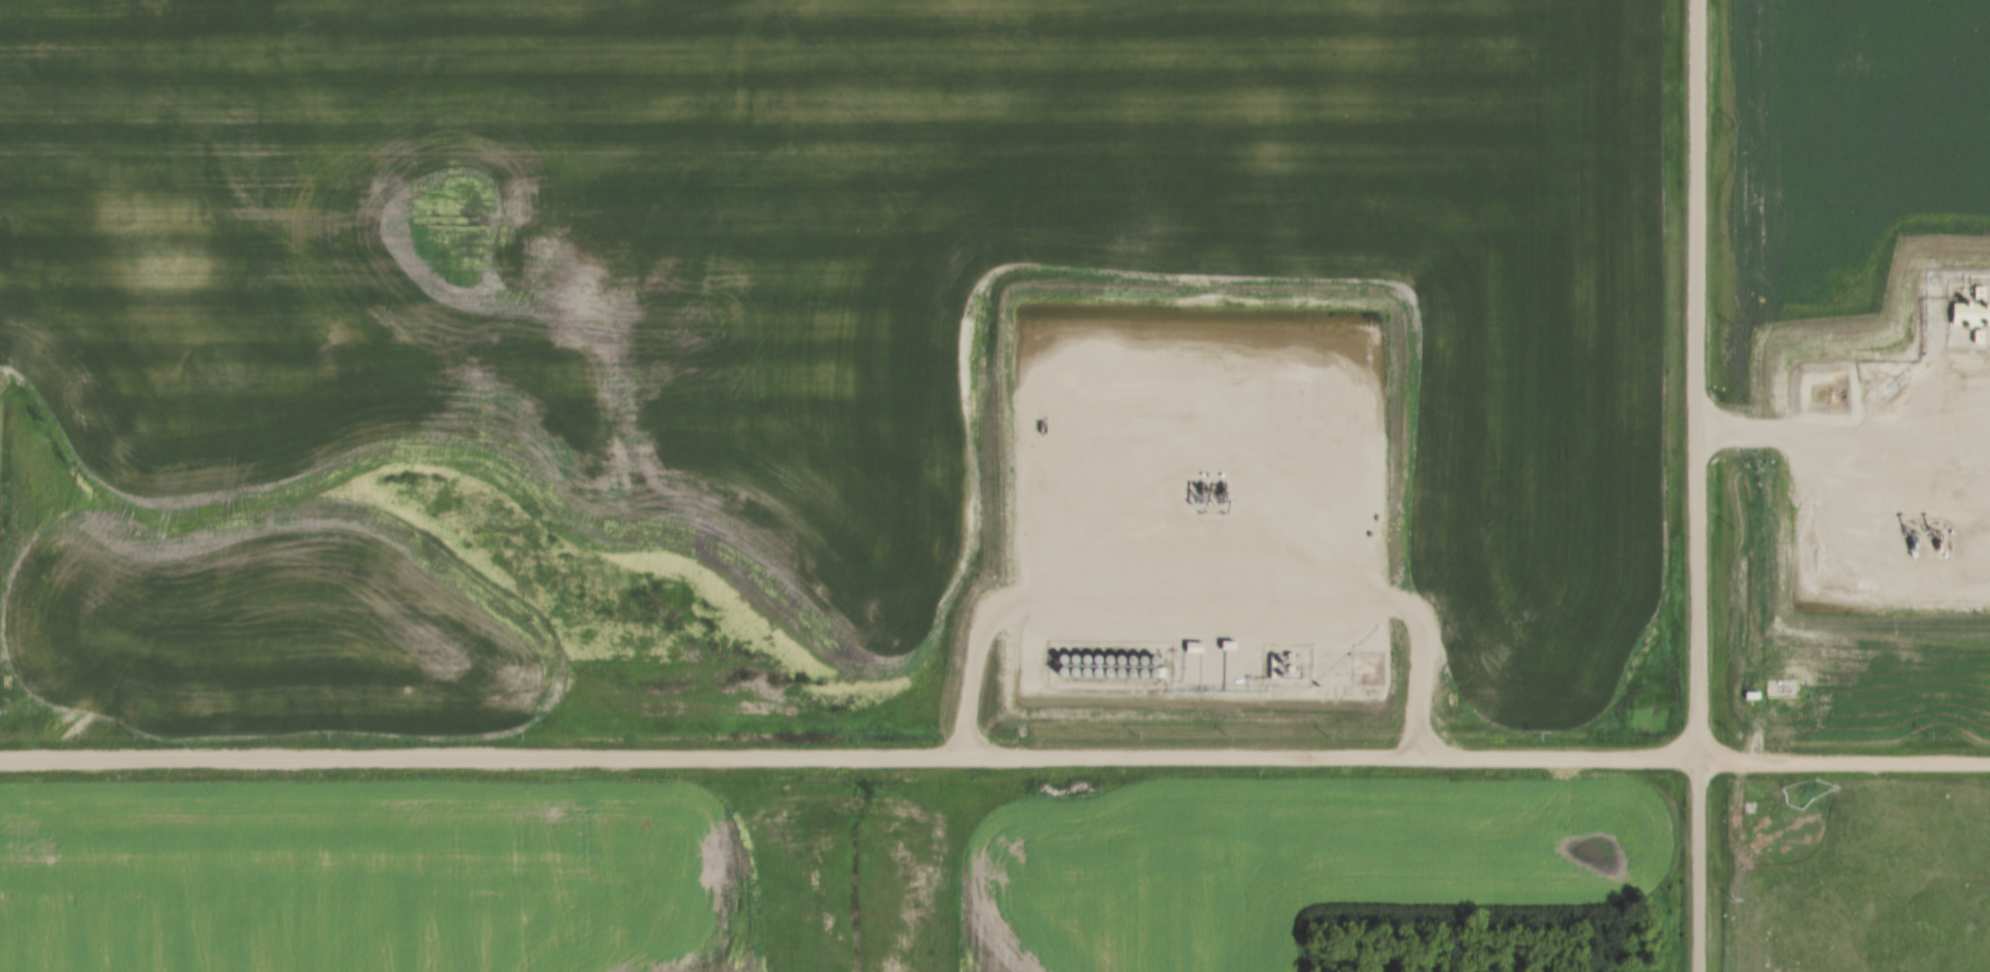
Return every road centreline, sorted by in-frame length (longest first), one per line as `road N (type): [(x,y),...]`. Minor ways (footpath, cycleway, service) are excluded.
road 1 (residential): [(1989,755),(1531,757),(1102,745),(920,763),(690,753),(0,757)]
road 2 (residential): [(1699,757),(1697,0)]
road 3 (residential): [(1699,971),(1699,757)]

